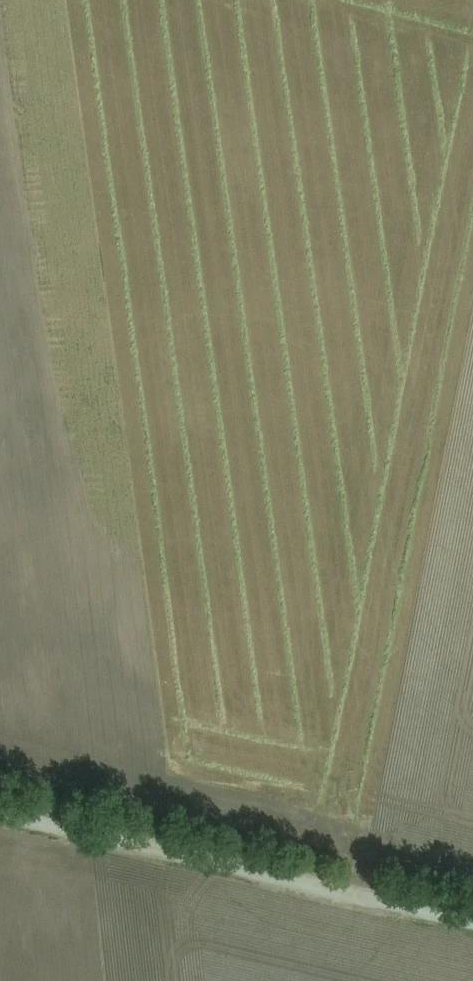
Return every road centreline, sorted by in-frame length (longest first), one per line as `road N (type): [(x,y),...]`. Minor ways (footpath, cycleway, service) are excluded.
road 1 (residential): [(0,821),(472,927)]

